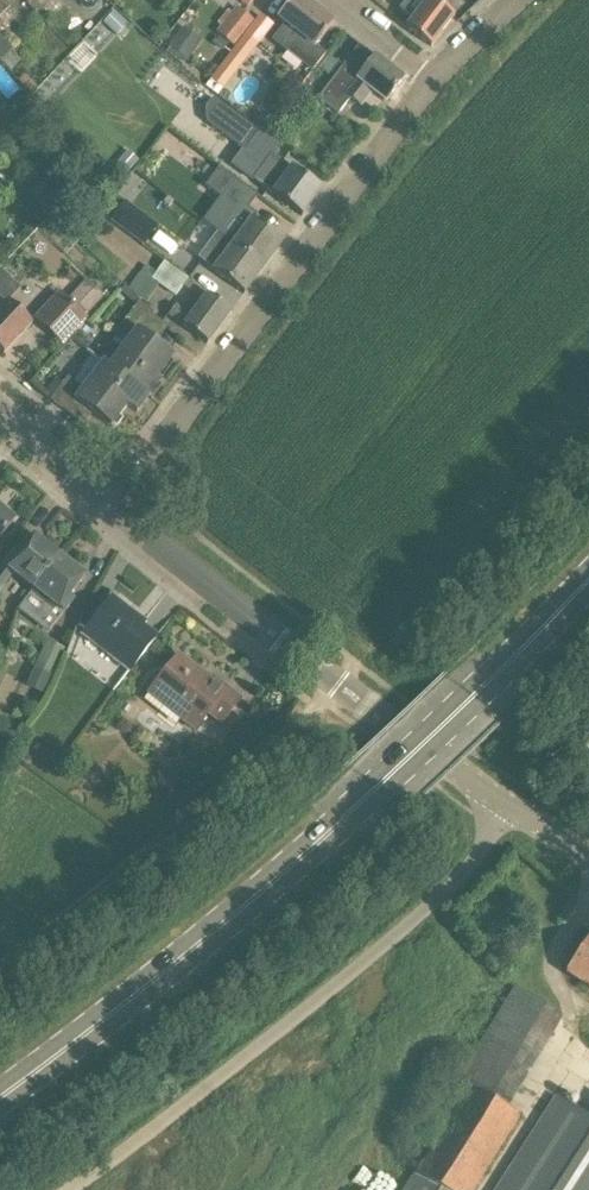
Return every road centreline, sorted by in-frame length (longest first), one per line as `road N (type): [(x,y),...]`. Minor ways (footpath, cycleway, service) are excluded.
road 1 (primary): [(0,1100),(175,965),(373,793),(588,580)]
road 2 (unclassified): [(69,1189),(449,889),(507,808)]
road 3 (residential): [(115,508),(437,80)]
road 4 (secondary): [(507,808),(115,508)]
road 5 (track): [(339,684),(0,970)]
road 6 (secondary): [(115,508),(0,409)]
road 7 (residential): [(437,80),(330,0)]

